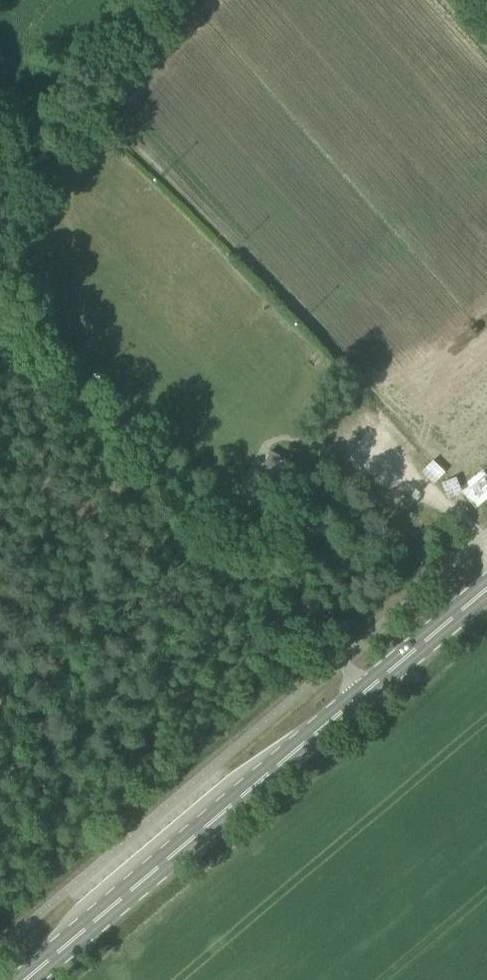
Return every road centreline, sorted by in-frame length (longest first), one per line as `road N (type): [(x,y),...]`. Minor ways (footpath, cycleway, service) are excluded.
road 1 (primary): [(27,979),(486,589)]
road 2 (track): [(0,271),(203,0)]
road 3 (track): [(198,541),(17,348),(0,318)]
road 4 (track): [(339,659),(251,568),(198,541)]

